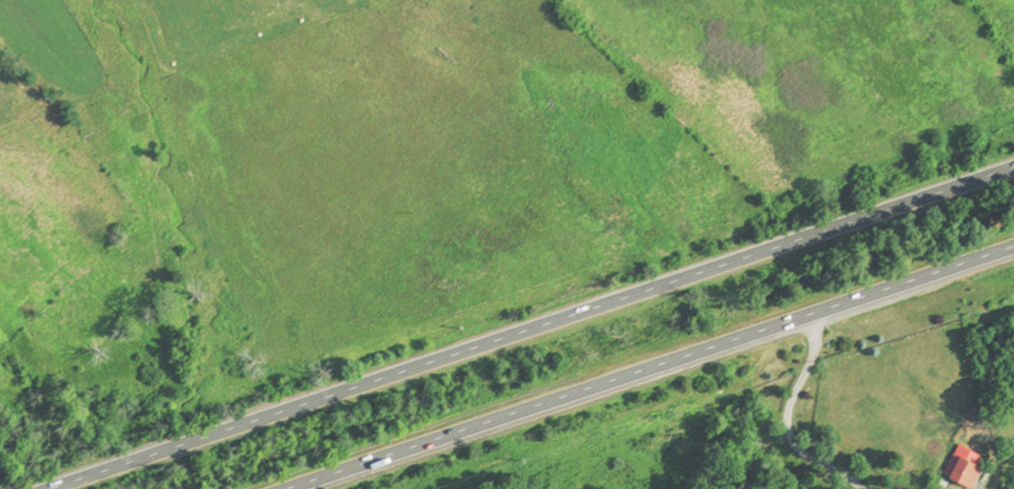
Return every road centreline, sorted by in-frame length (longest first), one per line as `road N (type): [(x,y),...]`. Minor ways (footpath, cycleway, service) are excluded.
road 1 (trunk): [(1013,167),(48,488)]
road 2 (trunk): [(285,488),(1013,244)]

